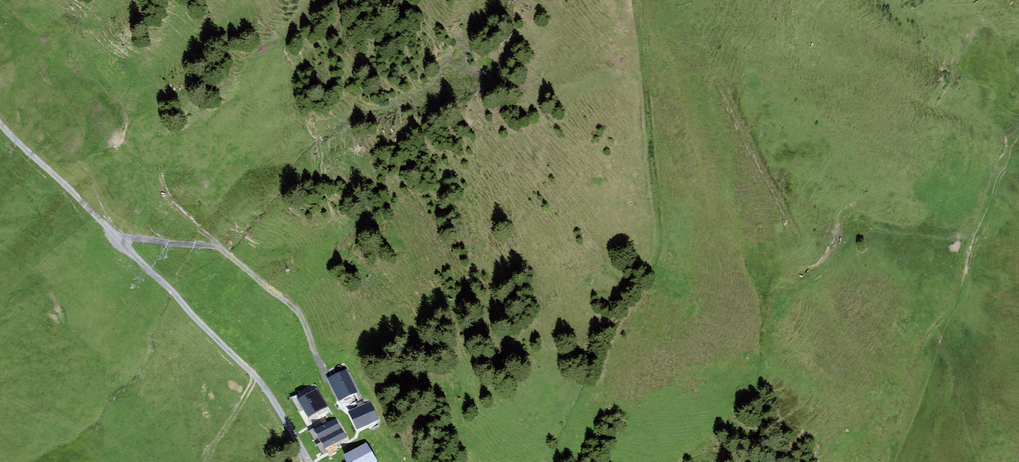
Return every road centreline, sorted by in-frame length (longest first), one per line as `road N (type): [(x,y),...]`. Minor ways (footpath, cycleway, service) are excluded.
road 1 (track): [(0,123),(255,376),(306,461)]
road 2 (track): [(118,238),(222,249),(297,310),(325,375)]
road 3 (track): [(786,287),(827,262),(845,212),(865,204),(922,197),(951,209),(989,206)]
road 4 (track): [(934,365),(1000,176),(1018,162)]

